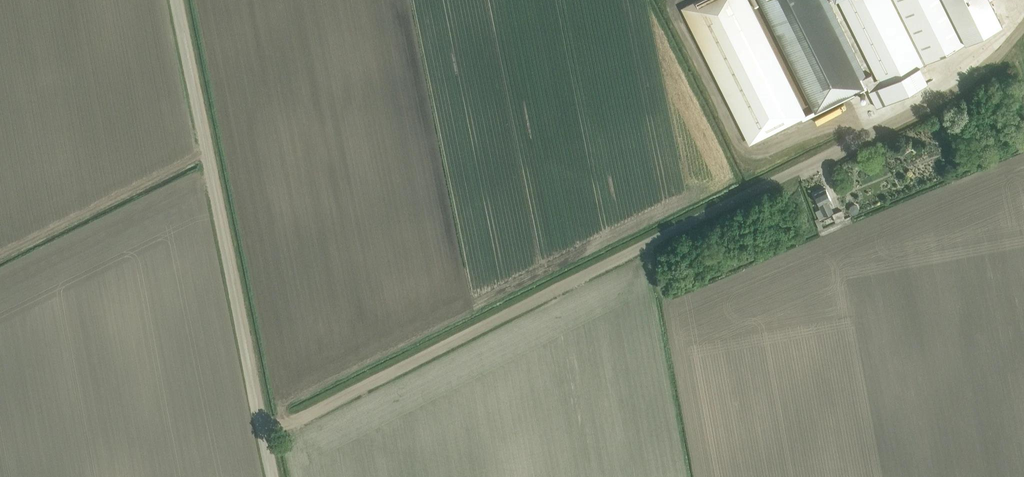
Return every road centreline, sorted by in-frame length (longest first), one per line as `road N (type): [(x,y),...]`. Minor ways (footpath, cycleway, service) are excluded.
road 1 (track): [(263,432),(940,100),(980,73),(1023,27)]
road 2 (track): [(273,476),(178,0)]

